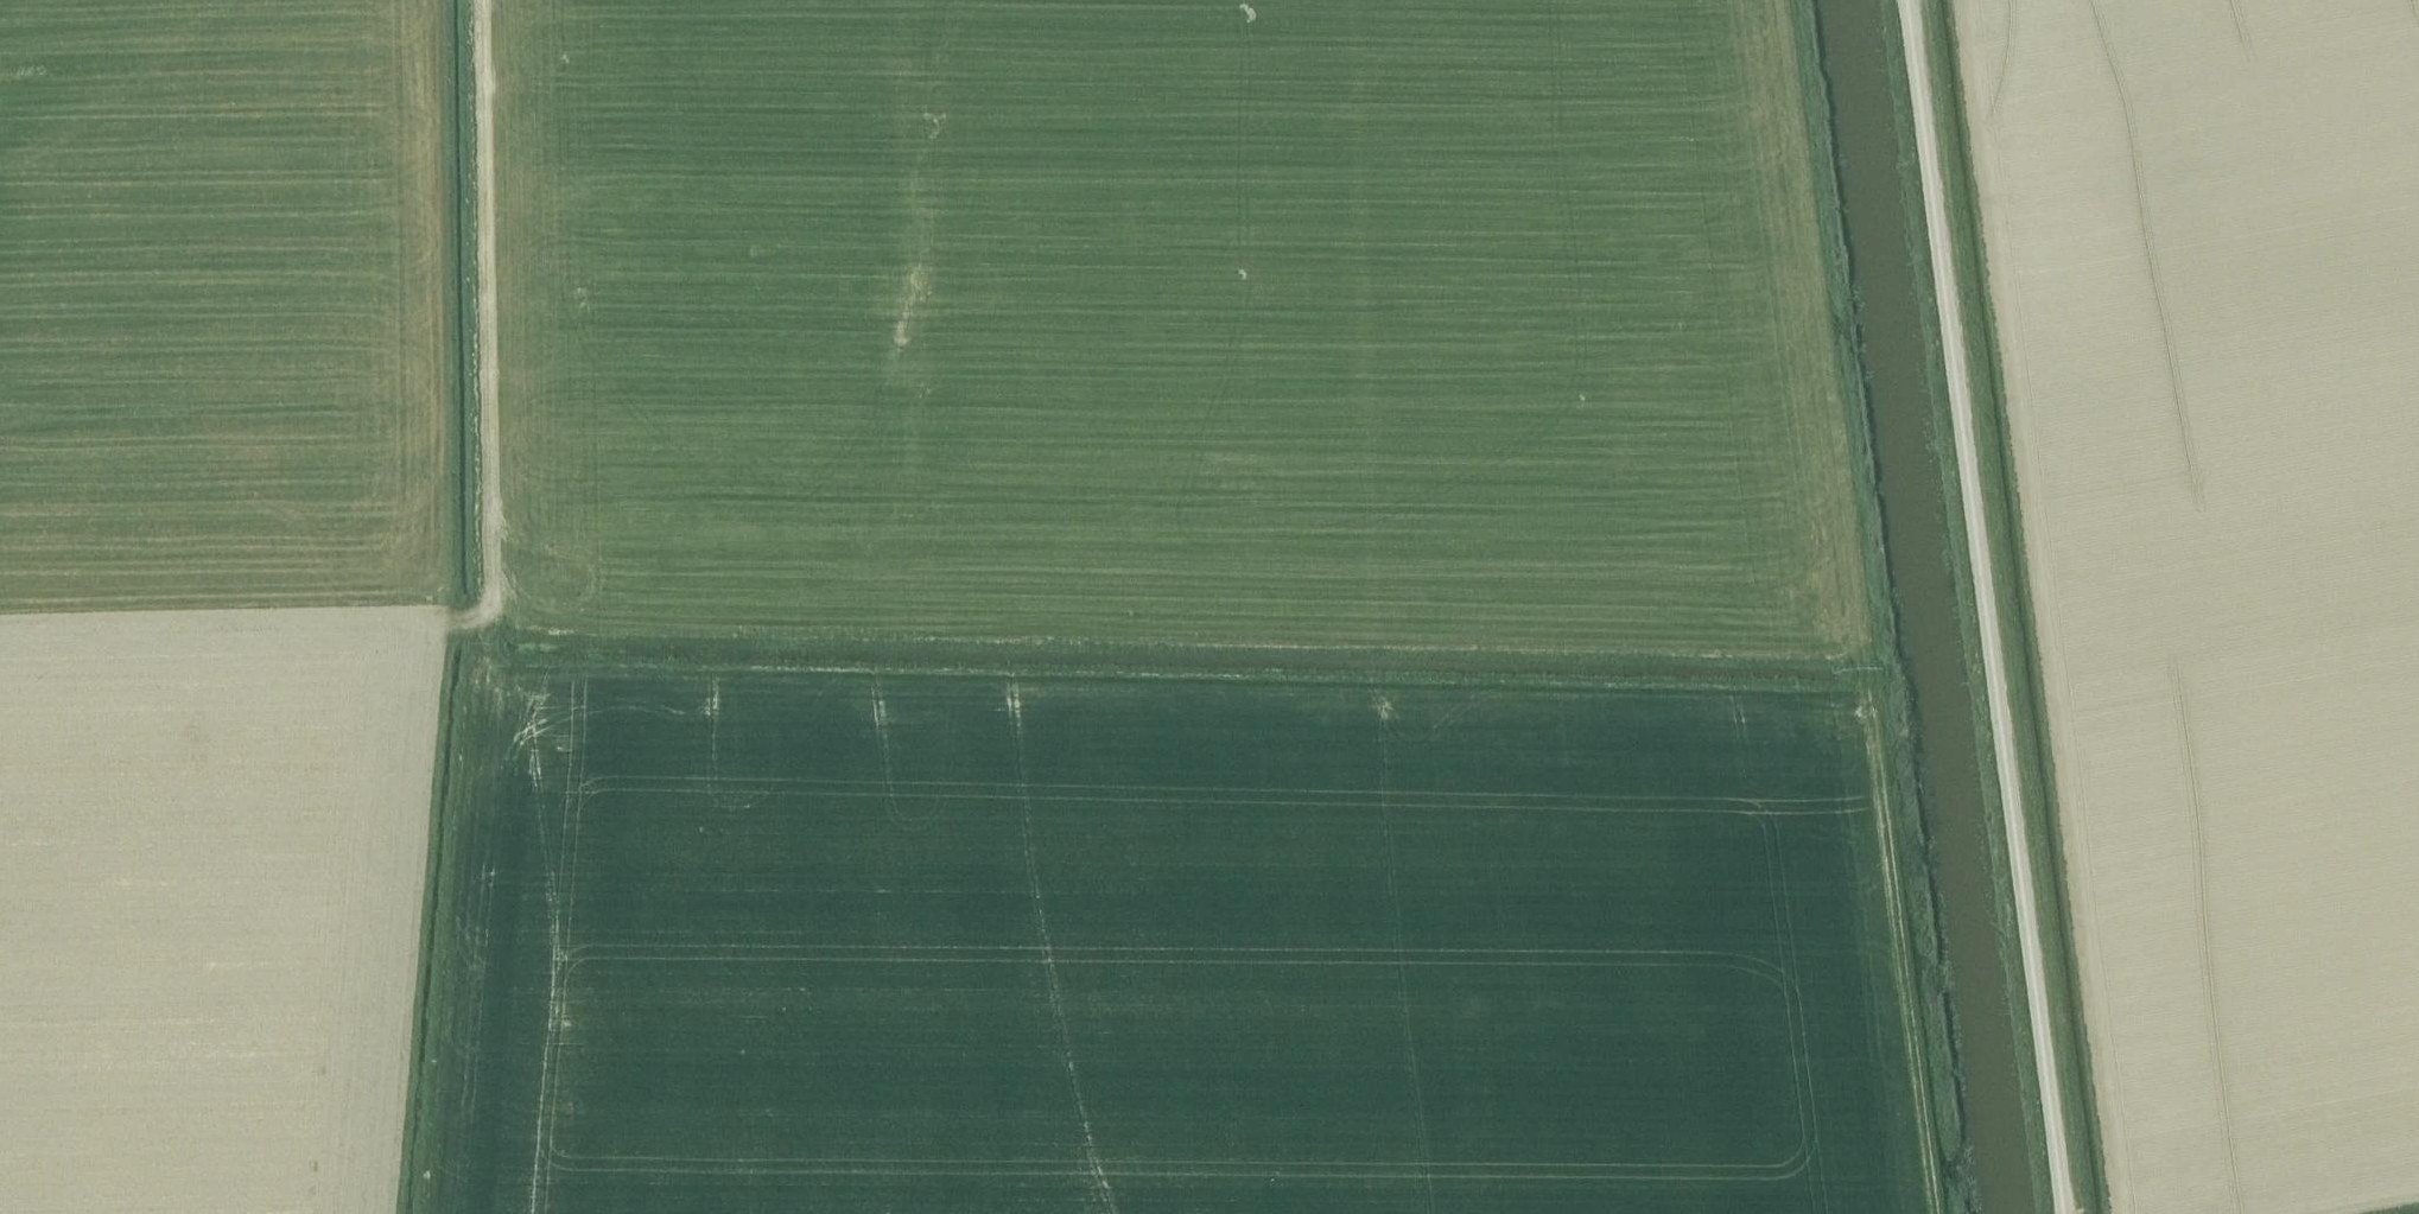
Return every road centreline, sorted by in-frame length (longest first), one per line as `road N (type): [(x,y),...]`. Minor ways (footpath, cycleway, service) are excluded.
road 1 (unclassified): [(2065,1213),(1906,0)]

